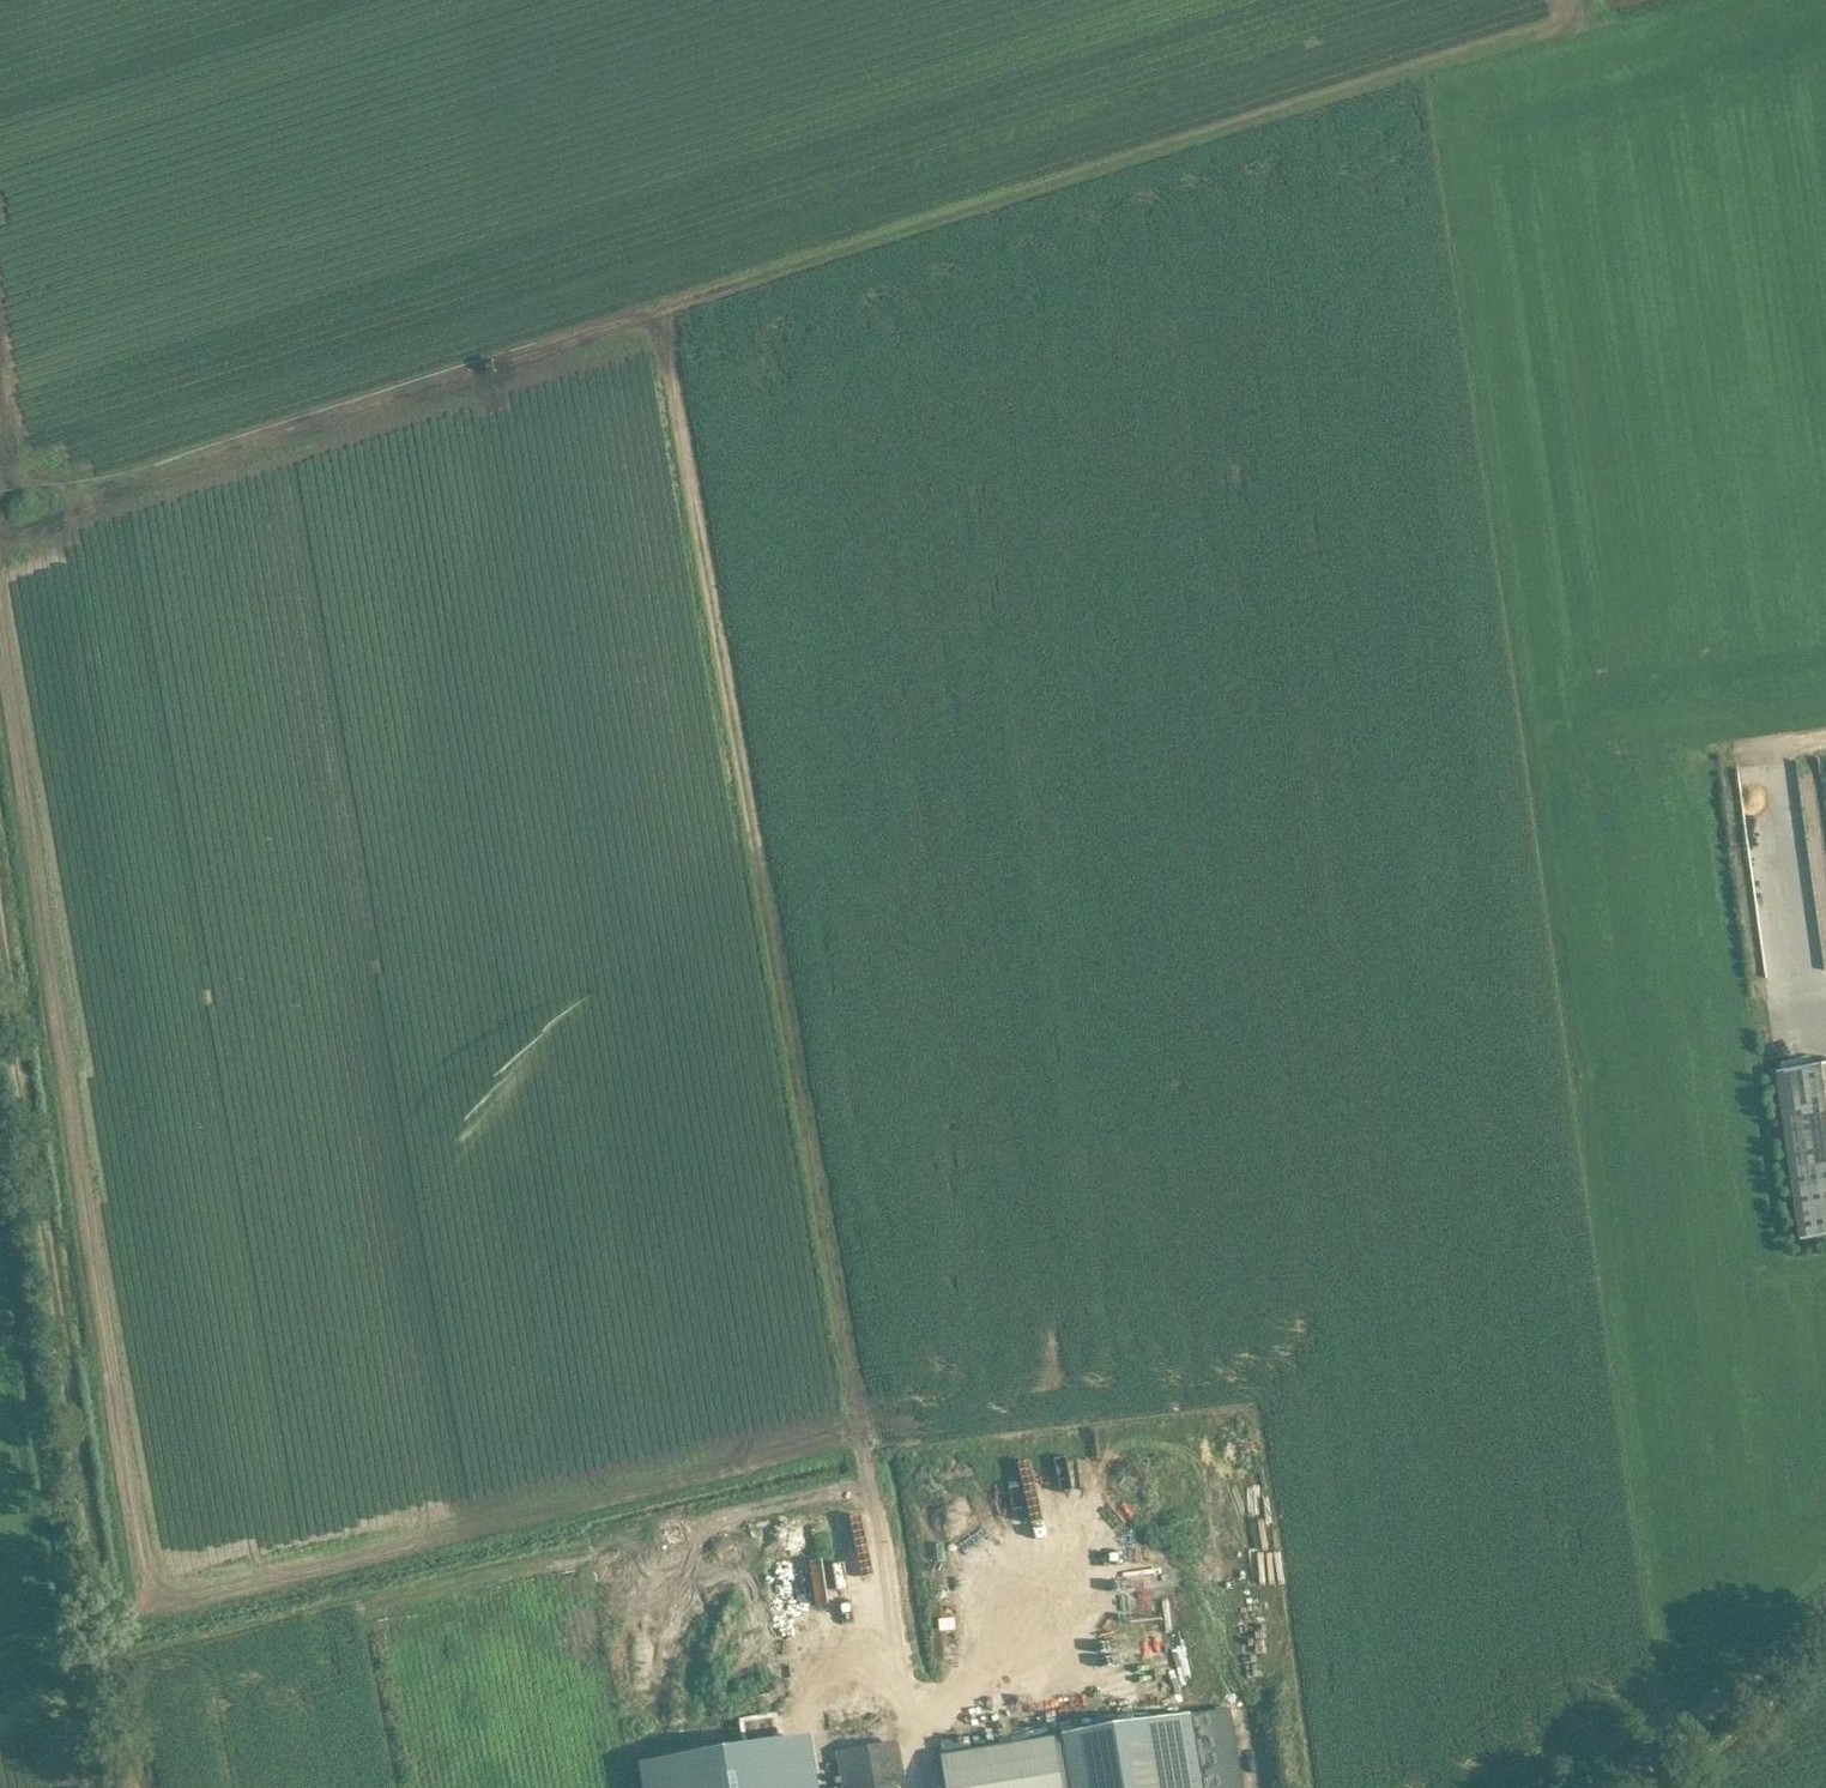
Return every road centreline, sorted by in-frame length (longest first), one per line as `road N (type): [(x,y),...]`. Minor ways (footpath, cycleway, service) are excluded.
road 1 (track): [(118,1787),(0,1048)]
road 2 (unclassified): [(1621,1787),(1825,1625)]

